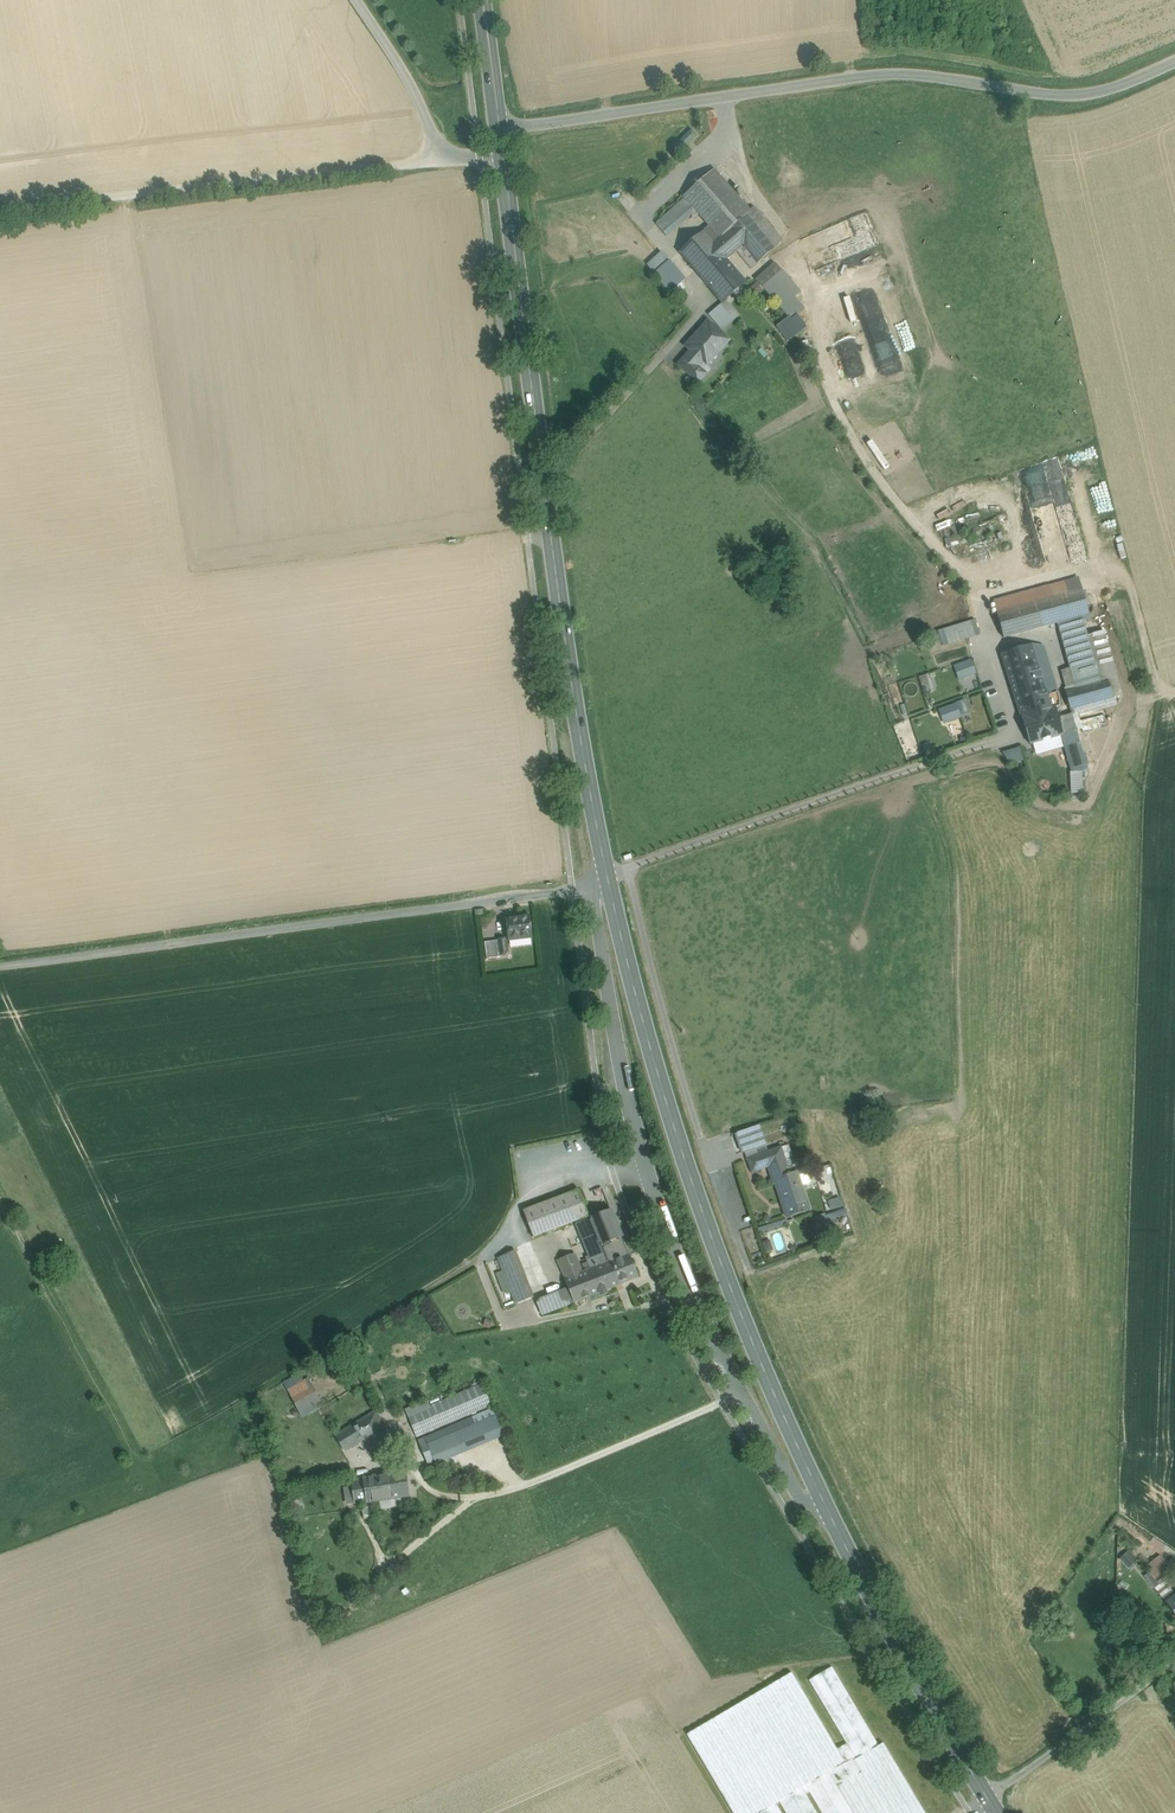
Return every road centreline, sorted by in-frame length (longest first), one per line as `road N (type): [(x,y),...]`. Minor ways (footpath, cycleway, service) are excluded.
road 1 (primary): [(606,876),(678,1137),(765,1372),(851,1557),(995,1812)]
road 2 (primary): [(499,132),(606,876)]
road 3 (tertiary): [(499,132),(840,79),(909,74),(1073,94),(1126,85),(1174,65)]
road 4 (unclassified): [(0,976),(453,914),(606,876)]
road 5 (track): [(0,213),(501,155)]
road 6 (track): [(424,1483),(457,1505),(543,1480),(741,1393)]
road 7 (track): [(356,0),(409,80),(434,159)]
road 8 (primary): [(481,0),(499,132)]

